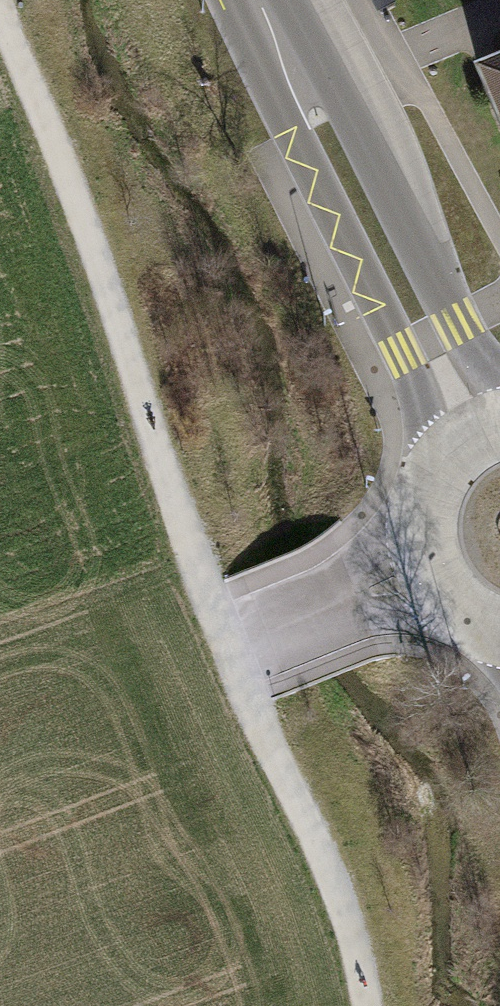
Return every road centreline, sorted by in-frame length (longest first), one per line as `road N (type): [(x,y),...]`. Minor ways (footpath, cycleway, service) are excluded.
road 1 (track): [(368,1005),(322,864),(225,646),(178,519),(43,105),(0,19)]
road 2 (secondary): [(261,0),(478,440)]
road 3 (secondary): [(478,440),(436,483),(424,542),(448,598),(499,632)]

